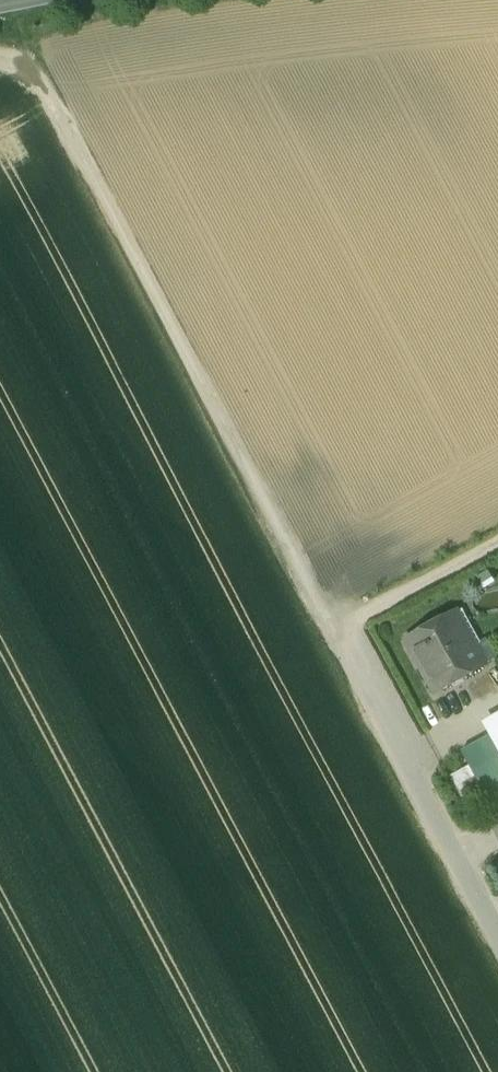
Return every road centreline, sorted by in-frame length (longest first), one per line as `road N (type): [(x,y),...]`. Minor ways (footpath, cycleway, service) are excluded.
road 1 (track): [(0,60),(22,62),(49,95),(427,784)]
road 2 (residential): [(427,784),(497,919)]

